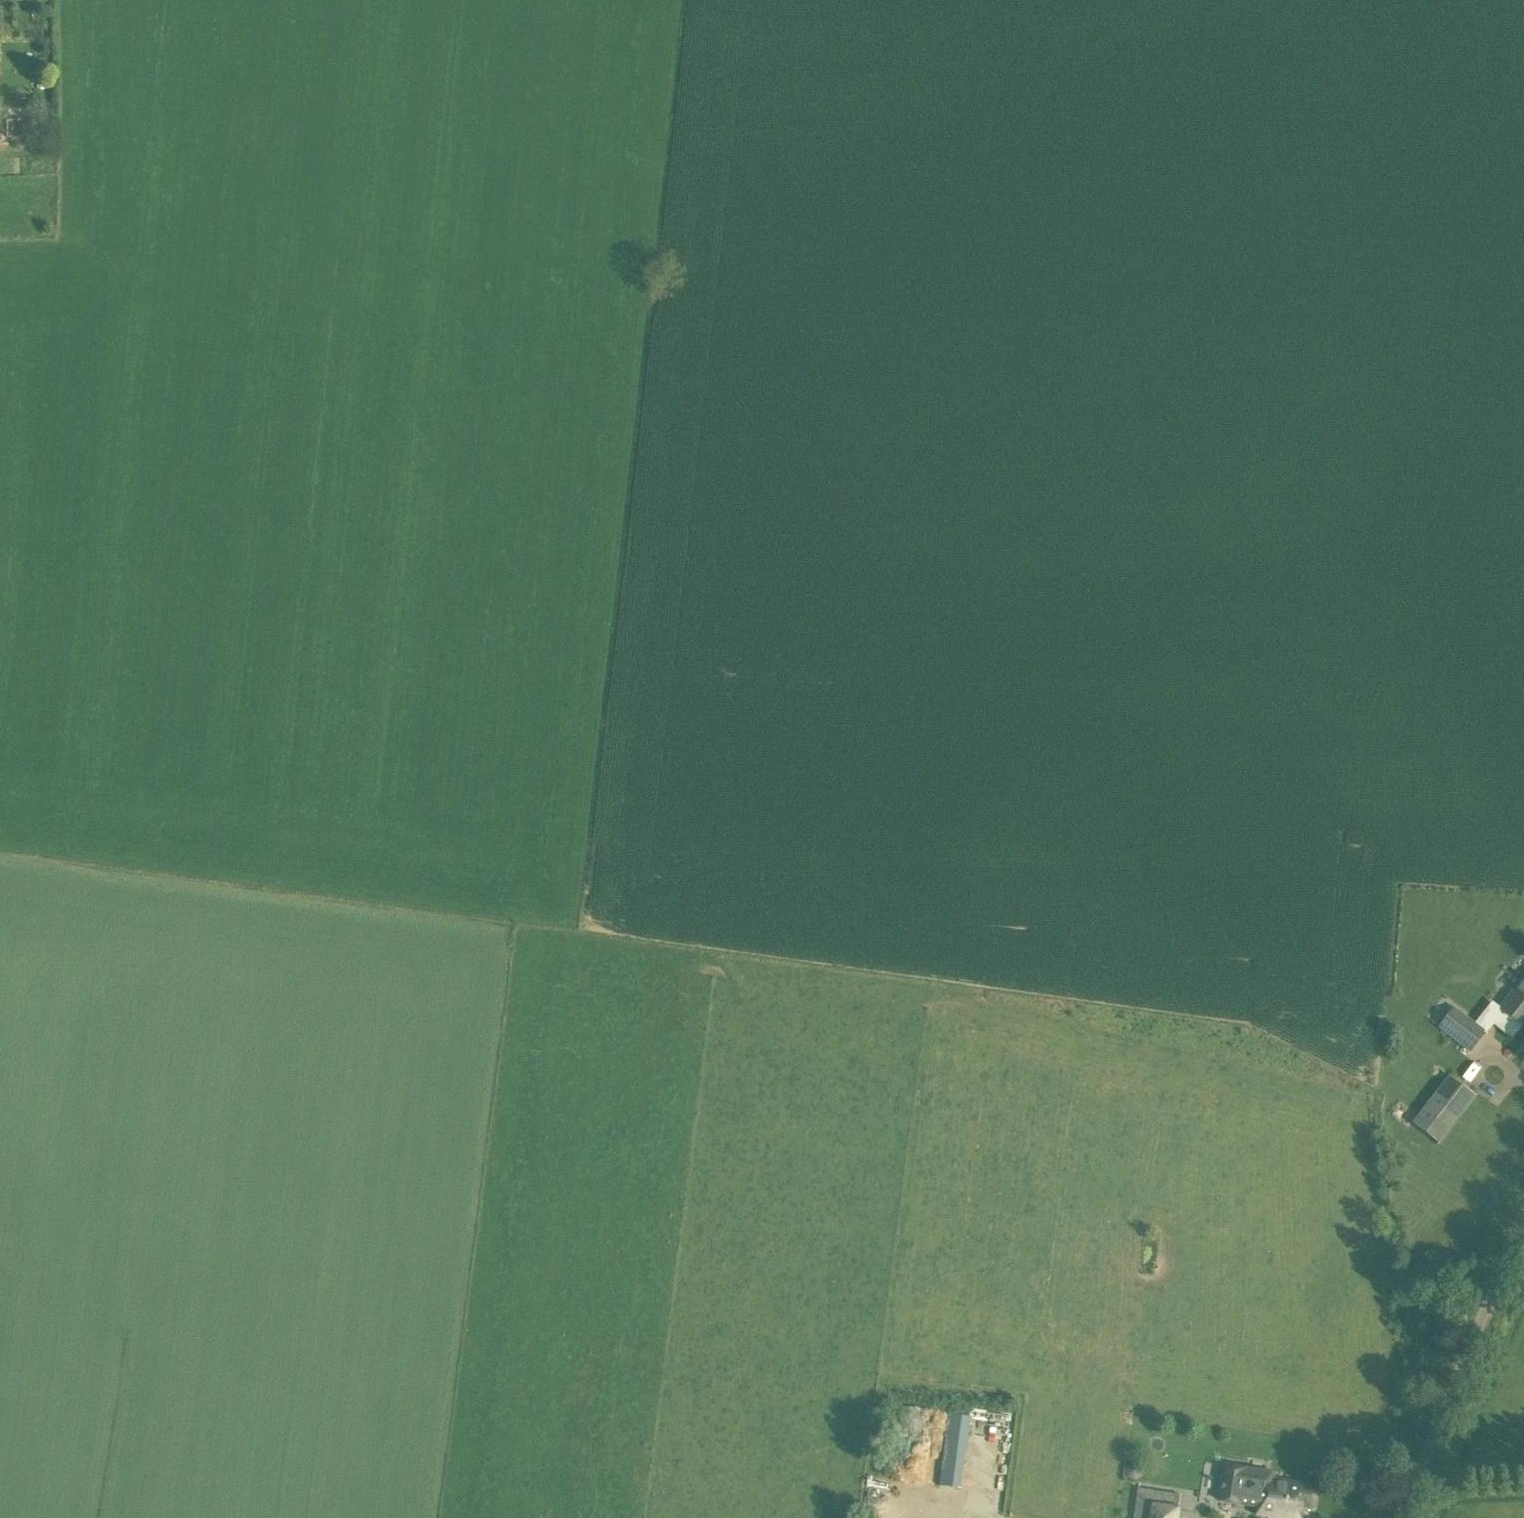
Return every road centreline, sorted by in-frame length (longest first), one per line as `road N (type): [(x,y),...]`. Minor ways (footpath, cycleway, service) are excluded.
road 1 (unclassified): [(1399,1517),(1523,1231)]

